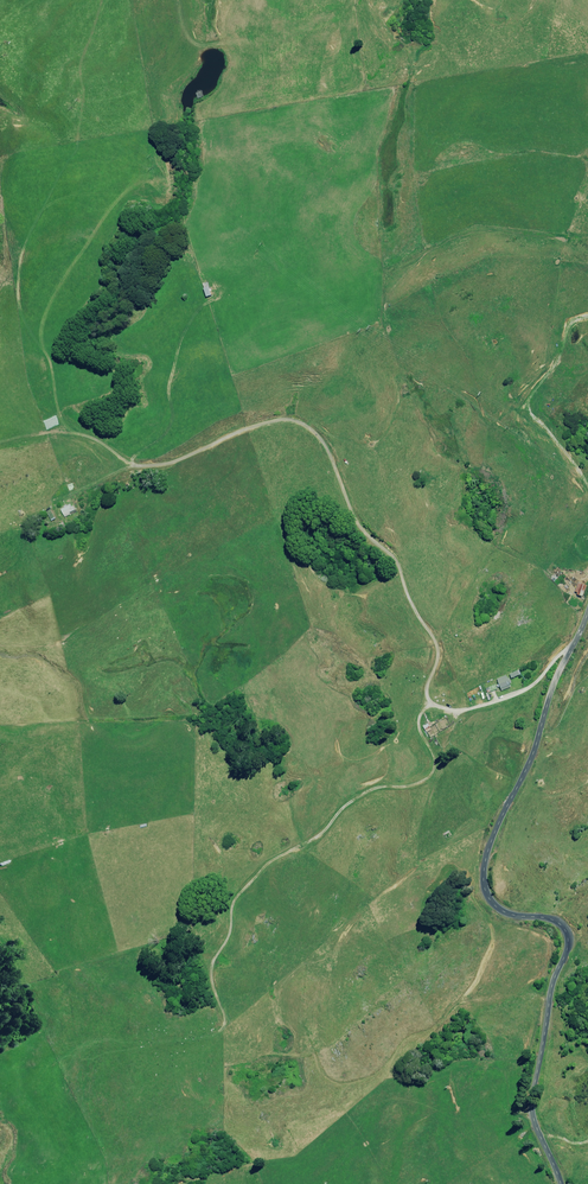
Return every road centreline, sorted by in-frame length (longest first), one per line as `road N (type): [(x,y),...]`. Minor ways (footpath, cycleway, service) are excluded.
road 1 (track): [(575,646),(531,686),(496,703),(448,711),(430,704),(436,653),(397,564),(357,523),(328,452),(294,423),(123,470),(63,498)]
road 2 (unclassified): [(560,1183),(530,1115),(566,934),(553,921),(505,916),(480,880),(489,841),(587,610)]
road 3 (track): [(430,704),(418,718),(431,755),(426,778),(370,793),(265,867),(232,905),(227,941),(210,963)]
road 4 (track): [(207,305),(179,350),(163,437),(128,466)]

